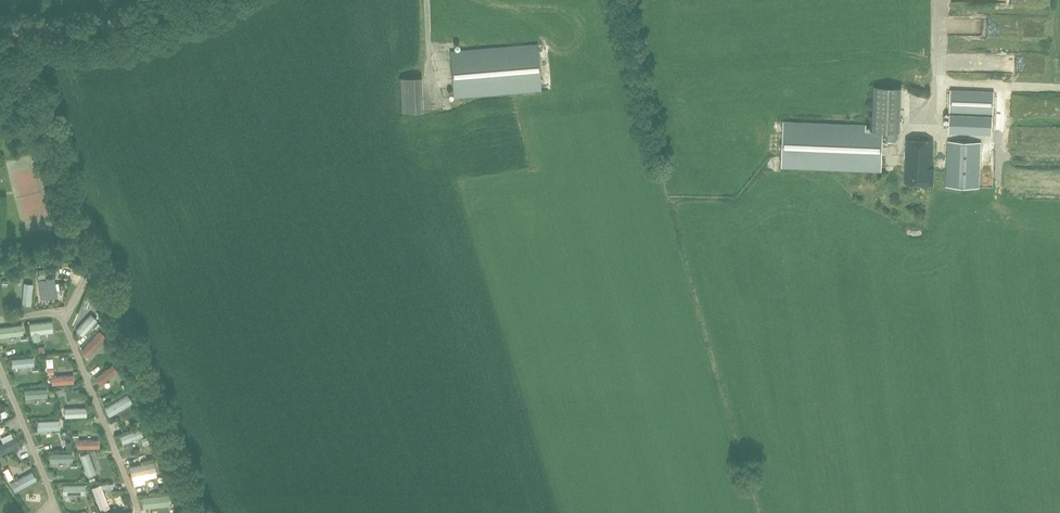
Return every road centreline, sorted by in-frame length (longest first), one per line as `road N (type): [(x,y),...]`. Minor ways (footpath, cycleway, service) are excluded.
road 1 (track): [(93,261),(14,29)]
road 2 (unclassified): [(0,29),(105,26),(178,0)]

